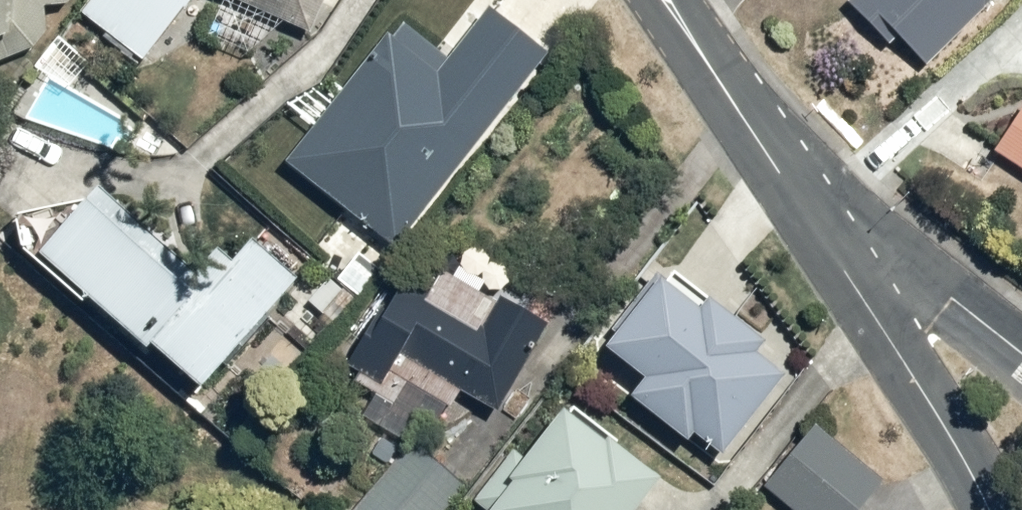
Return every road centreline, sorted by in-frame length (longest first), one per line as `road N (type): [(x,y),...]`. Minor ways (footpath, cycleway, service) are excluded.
road 1 (residential): [(994,509),(777,174)]
road 2 (residential): [(777,174),(1021,357)]
road 3 (tertiary): [(665,0),(777,174)]

